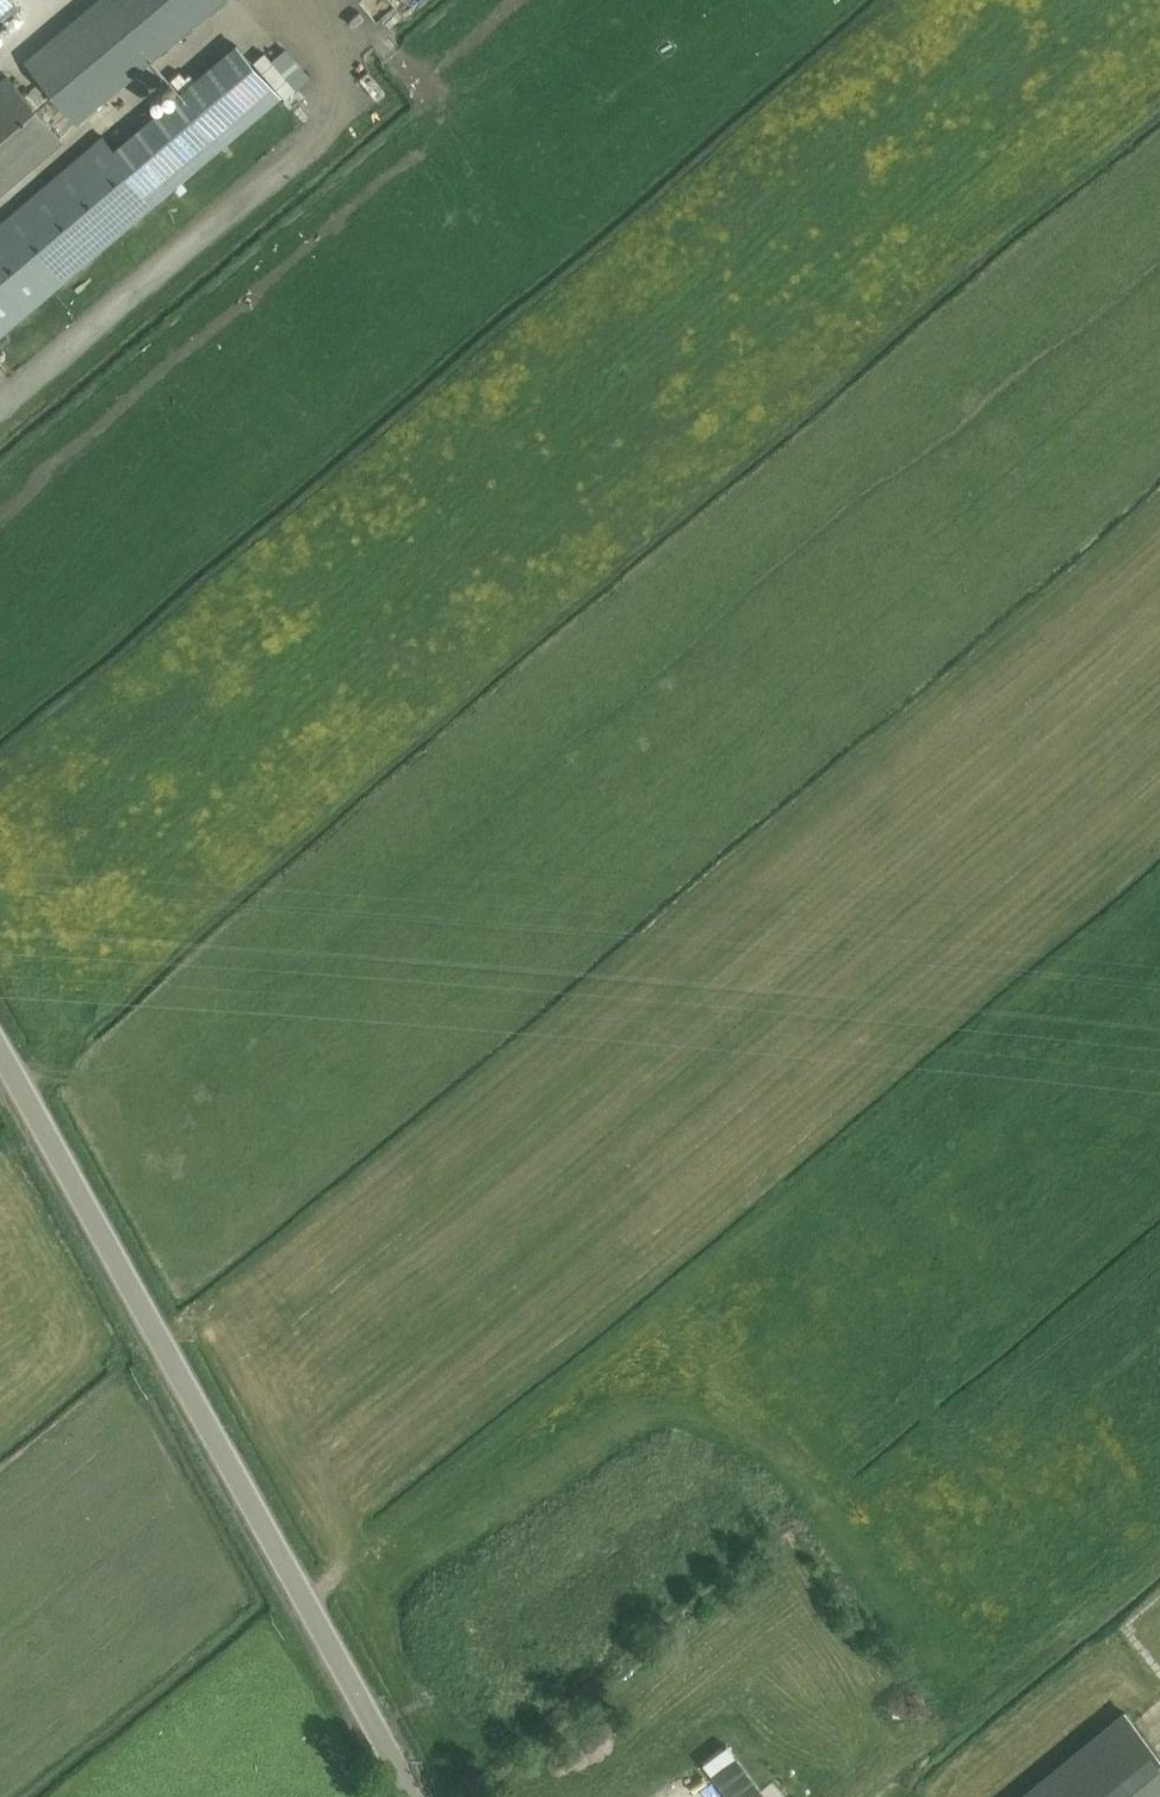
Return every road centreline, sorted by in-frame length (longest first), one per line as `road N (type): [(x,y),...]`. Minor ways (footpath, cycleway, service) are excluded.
road 1 (tertiary): [(410,1796),(0,1054)]

